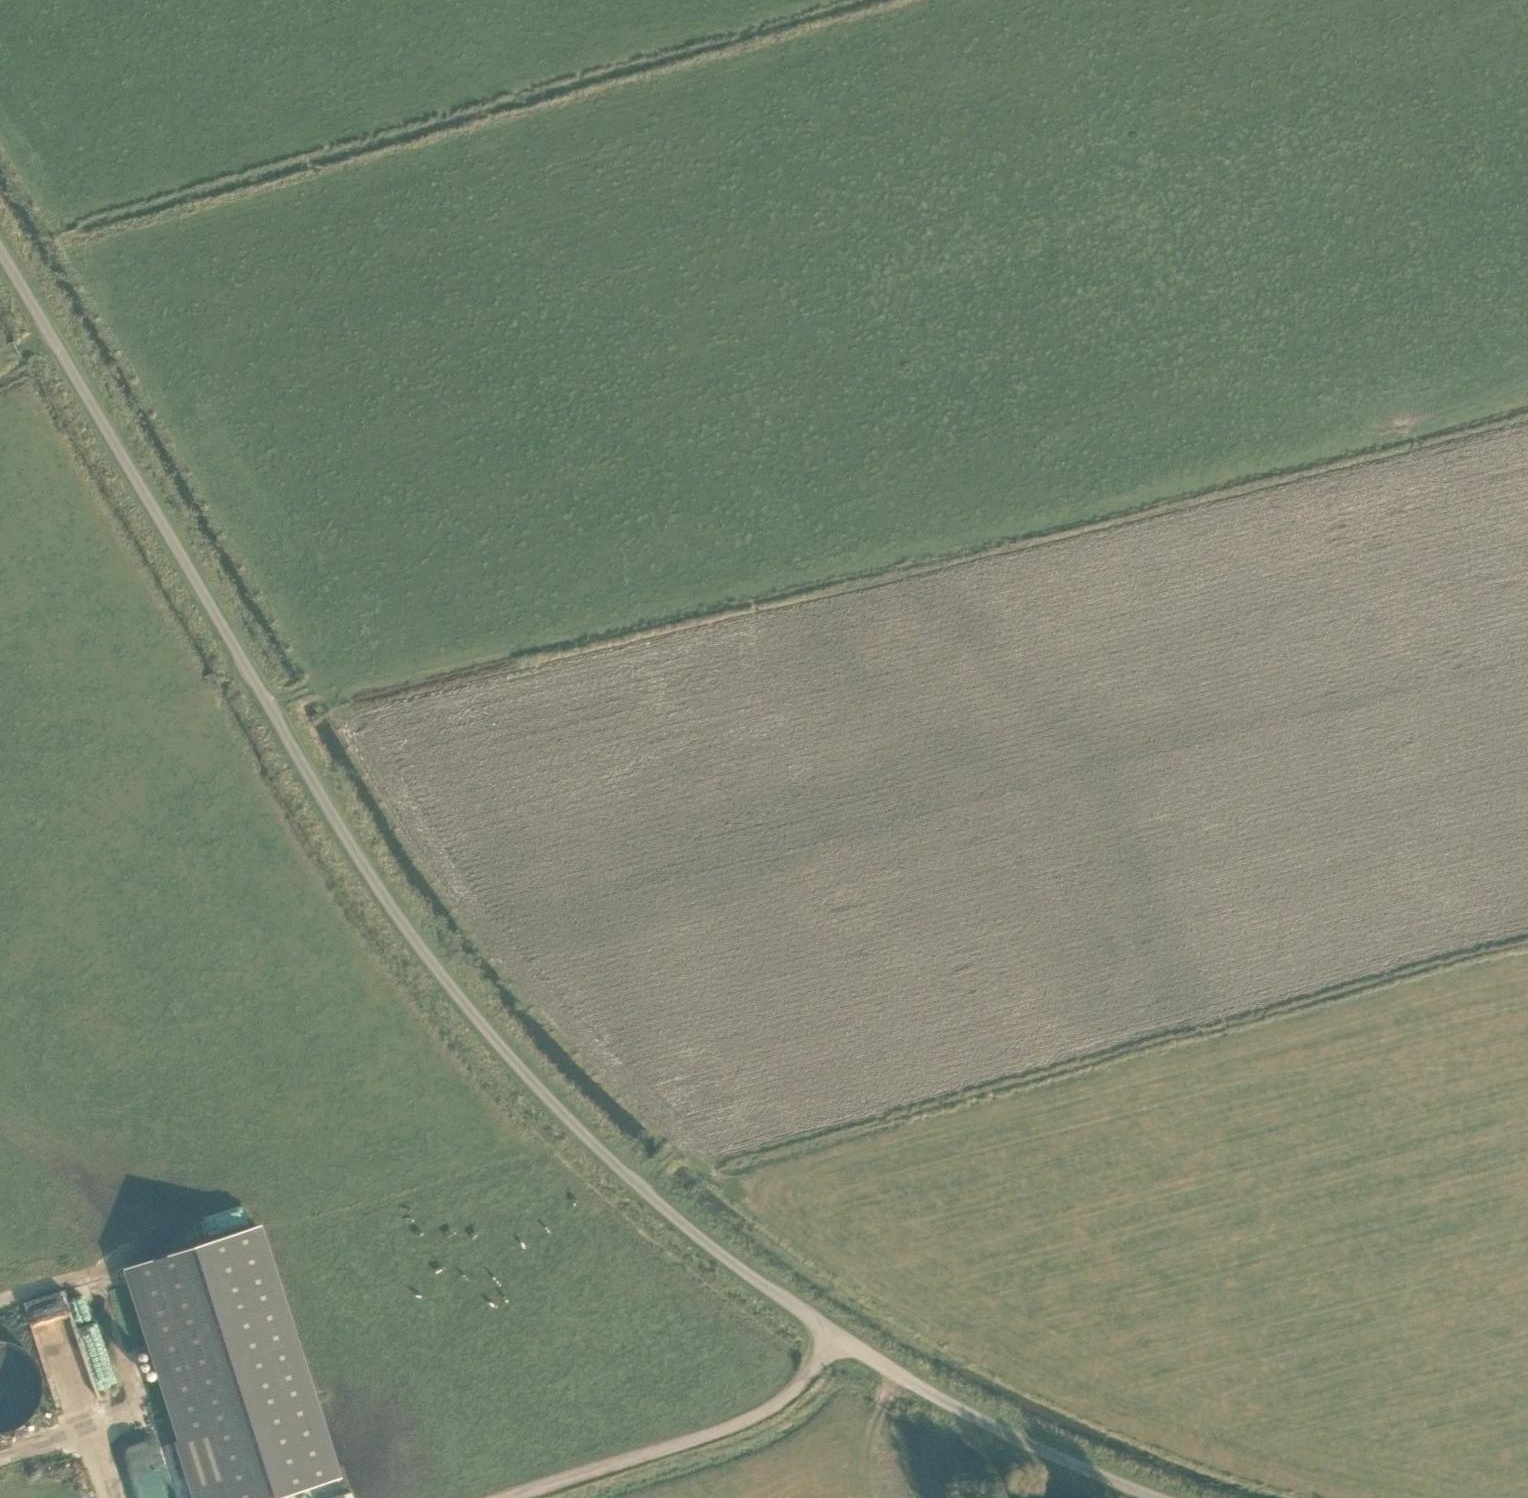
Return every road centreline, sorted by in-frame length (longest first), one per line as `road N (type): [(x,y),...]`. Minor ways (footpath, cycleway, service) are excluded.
road 1 (unclassified): [(1162,1497),(900,1376),(838,1334),(680,1220),(485,1040),(357,864),(0,256)]

